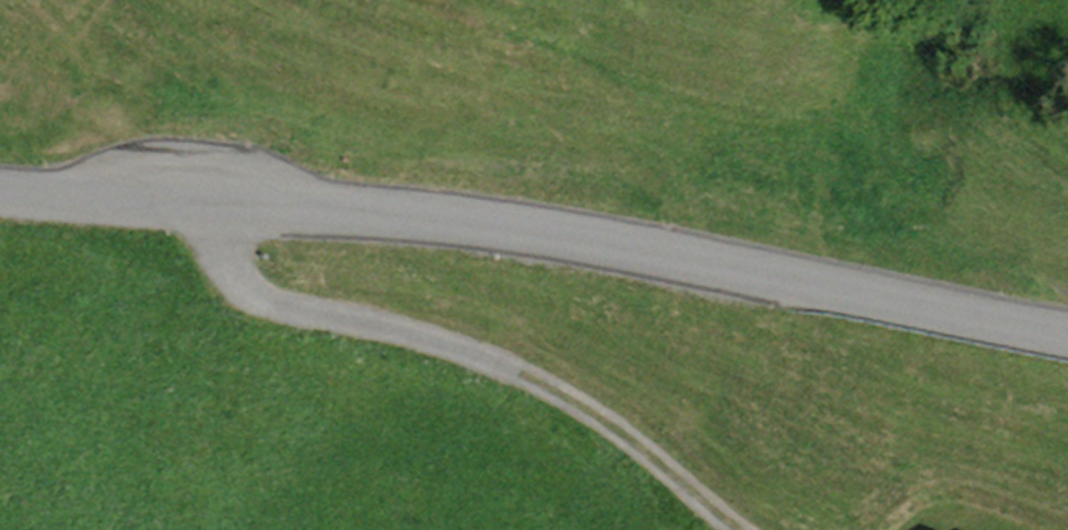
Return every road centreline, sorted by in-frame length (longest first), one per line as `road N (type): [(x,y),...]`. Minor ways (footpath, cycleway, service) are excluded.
road 1 (unclassified): [(1067,313),(796,212),(0,180)]
road 2 (track): [(755,529),(621,430),(147,189)]

